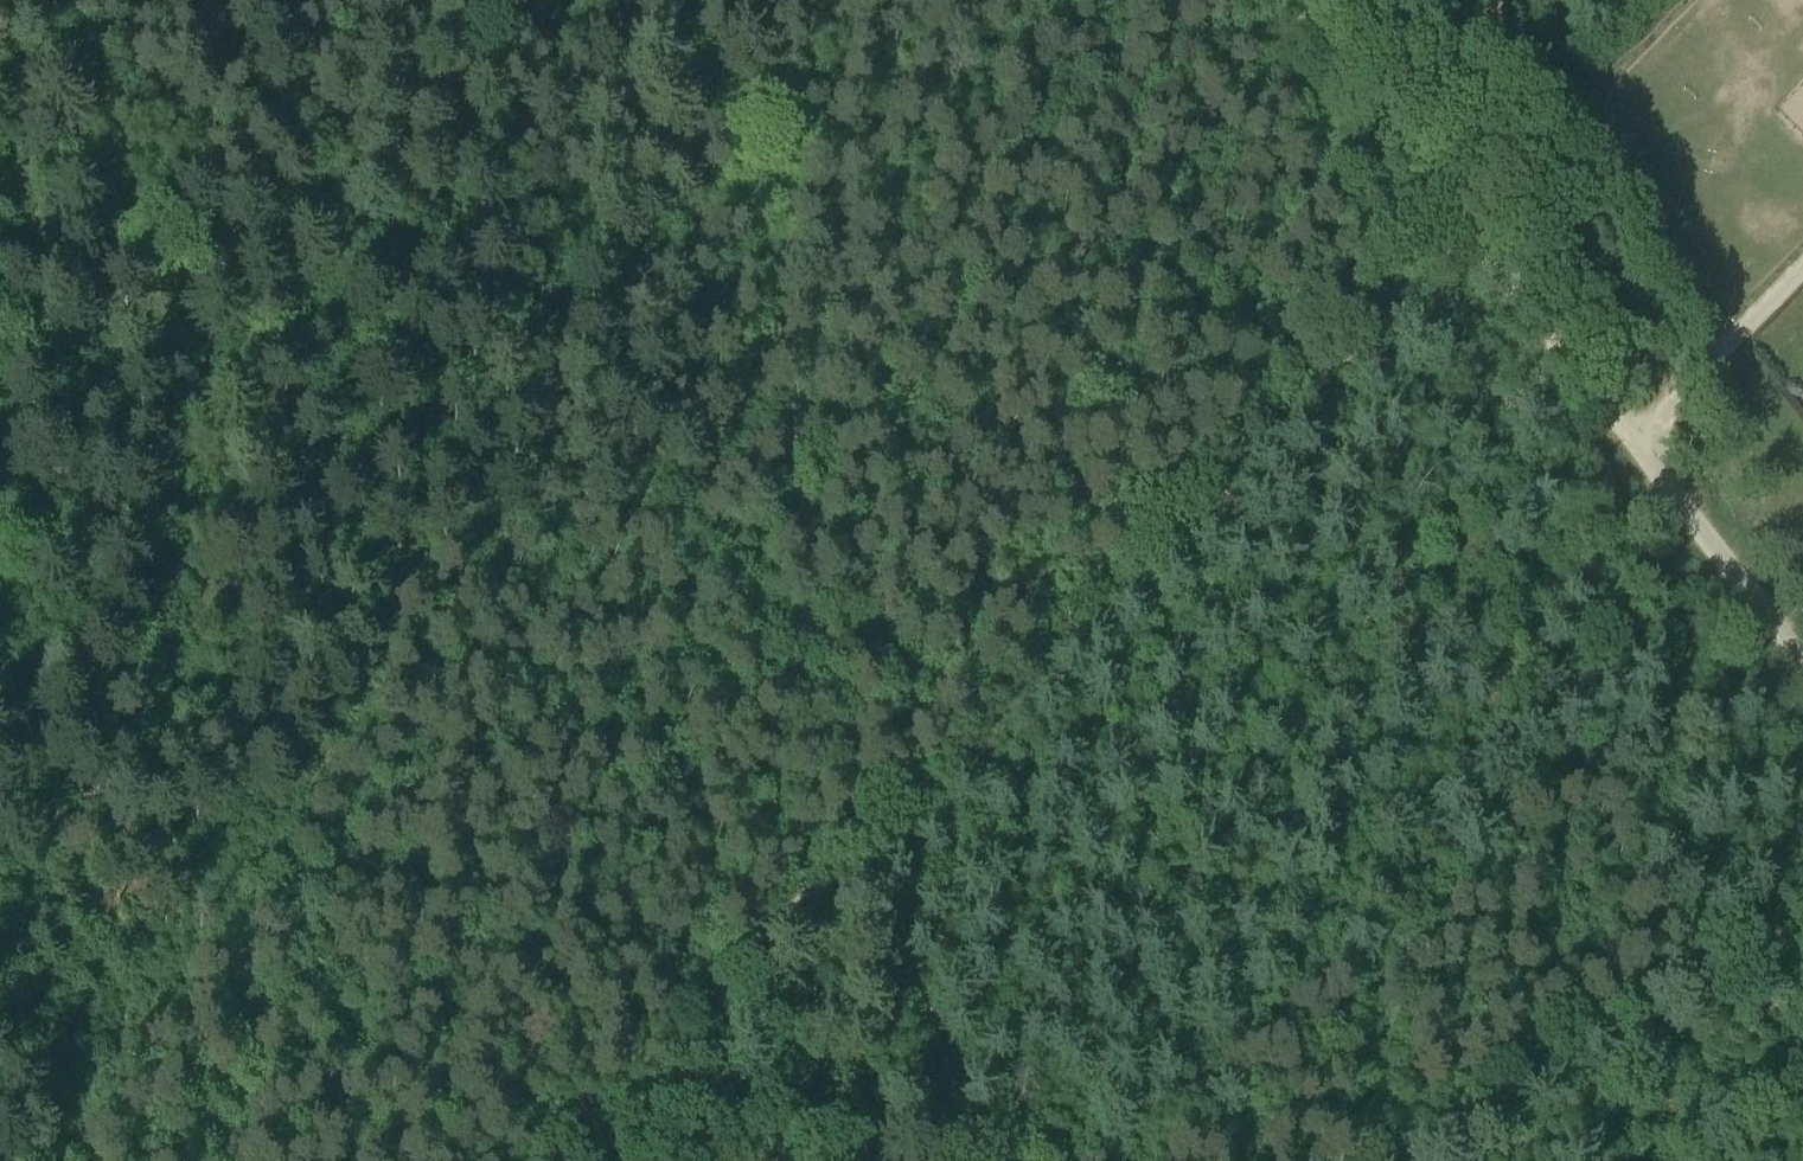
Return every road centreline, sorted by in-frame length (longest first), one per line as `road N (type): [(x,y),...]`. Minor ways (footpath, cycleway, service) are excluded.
road 1 (track): [(725,0),(736,132),(872,822)]
road 2 (unclassified): [(1802,659),(1299,0)]
road 3 (track): [(872,822),(842,840),(531,1160)]

